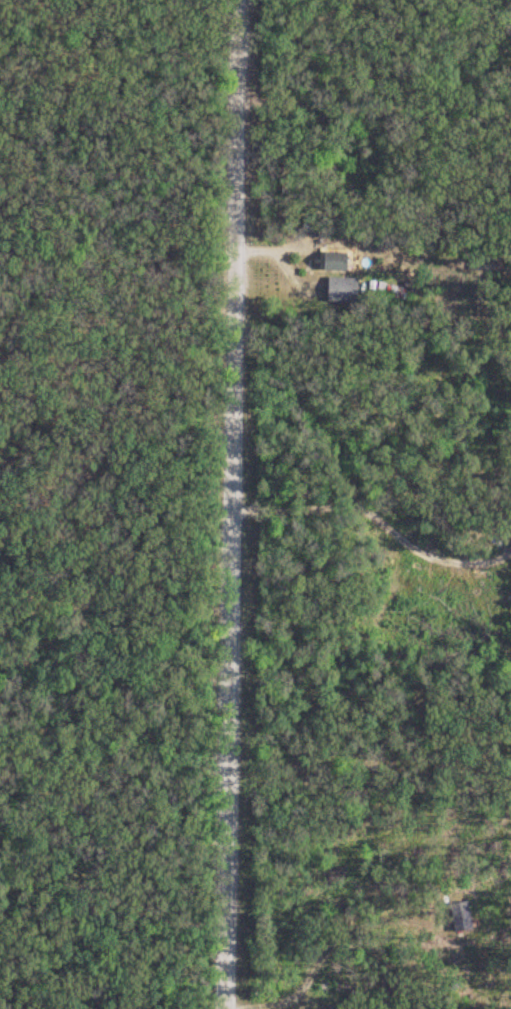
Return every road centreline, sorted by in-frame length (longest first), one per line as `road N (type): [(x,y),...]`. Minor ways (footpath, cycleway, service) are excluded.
road 1 (residential): [(211,1008),(222,0)]
road 2 (residential): [(221,71),(510,76)]
road 3 (track): [(212,926),(104,919),(67,903),(29,865),(0,852)]

